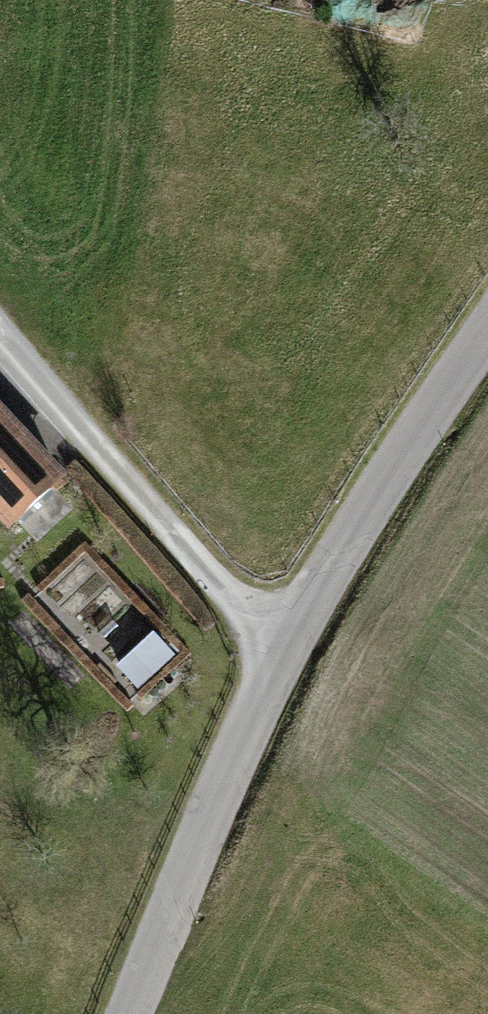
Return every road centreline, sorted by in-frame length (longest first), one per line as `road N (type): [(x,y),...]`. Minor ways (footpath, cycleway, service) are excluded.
road 1 (unclassified): [(132,1013),(278,650),(487,330)]
road 2 (track): [(278,650),(0,339)]

